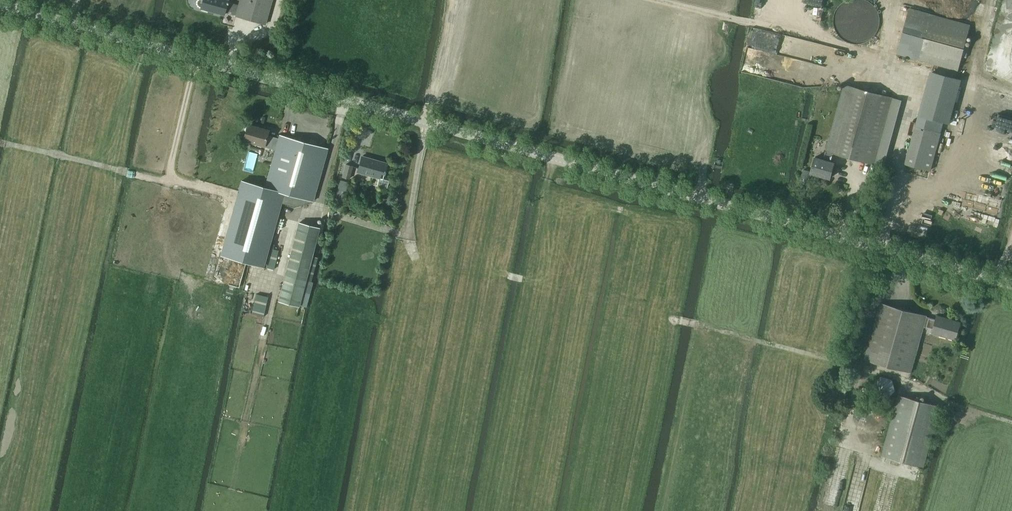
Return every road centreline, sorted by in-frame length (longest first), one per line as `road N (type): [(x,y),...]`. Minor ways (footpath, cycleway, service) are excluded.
road 1 (unclassified): [(1011,283),(0,5)]

